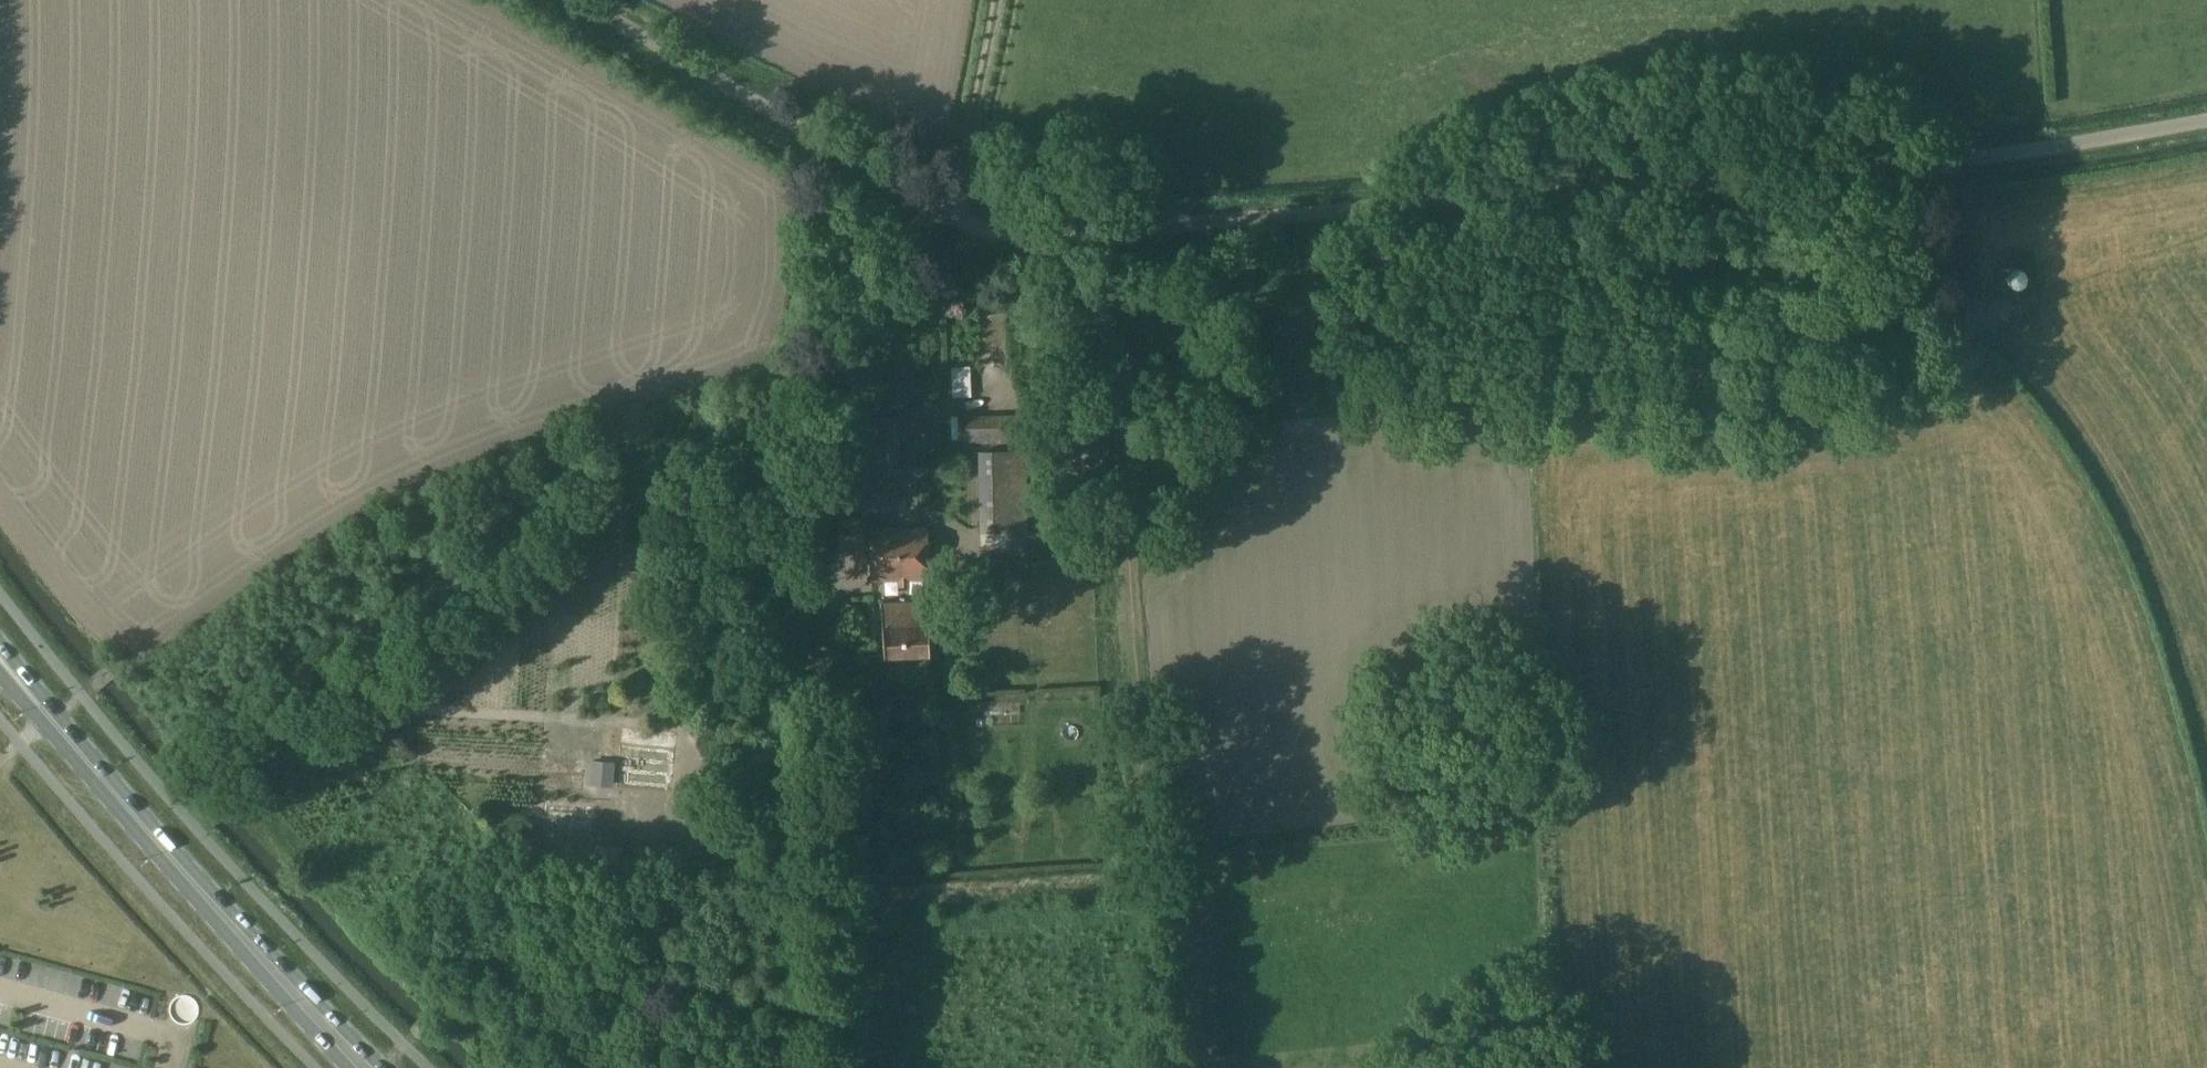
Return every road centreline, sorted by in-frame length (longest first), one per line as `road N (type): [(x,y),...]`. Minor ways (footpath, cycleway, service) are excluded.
road 1 (unclassified): [(580,0),(981,229),(1161,223),(1825,174),(2206,120)]
road 2 (primary): [(369,1067),(49,717)]

